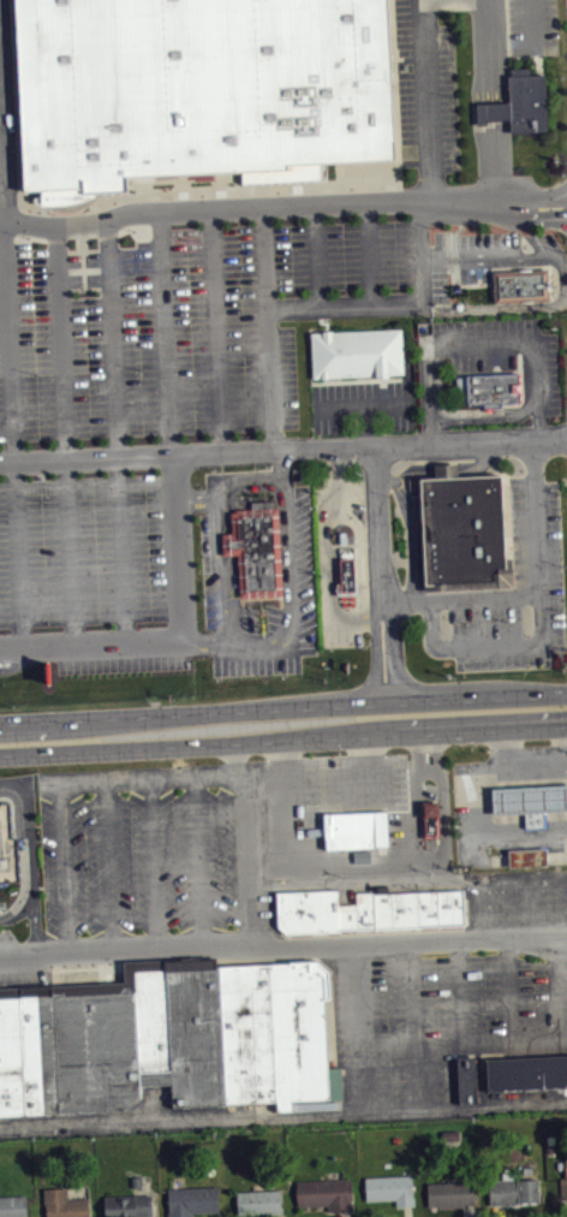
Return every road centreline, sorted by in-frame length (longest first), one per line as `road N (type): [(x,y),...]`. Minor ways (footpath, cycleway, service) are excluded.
road 1 (secondary): [(0,755),(311,738)]
road 2 (secondary): [(566,694),(302,705)]
road 3 (secondary): [(311,738),(566,724)]
road 4 (secondary): [(302,705),(66,720)]

